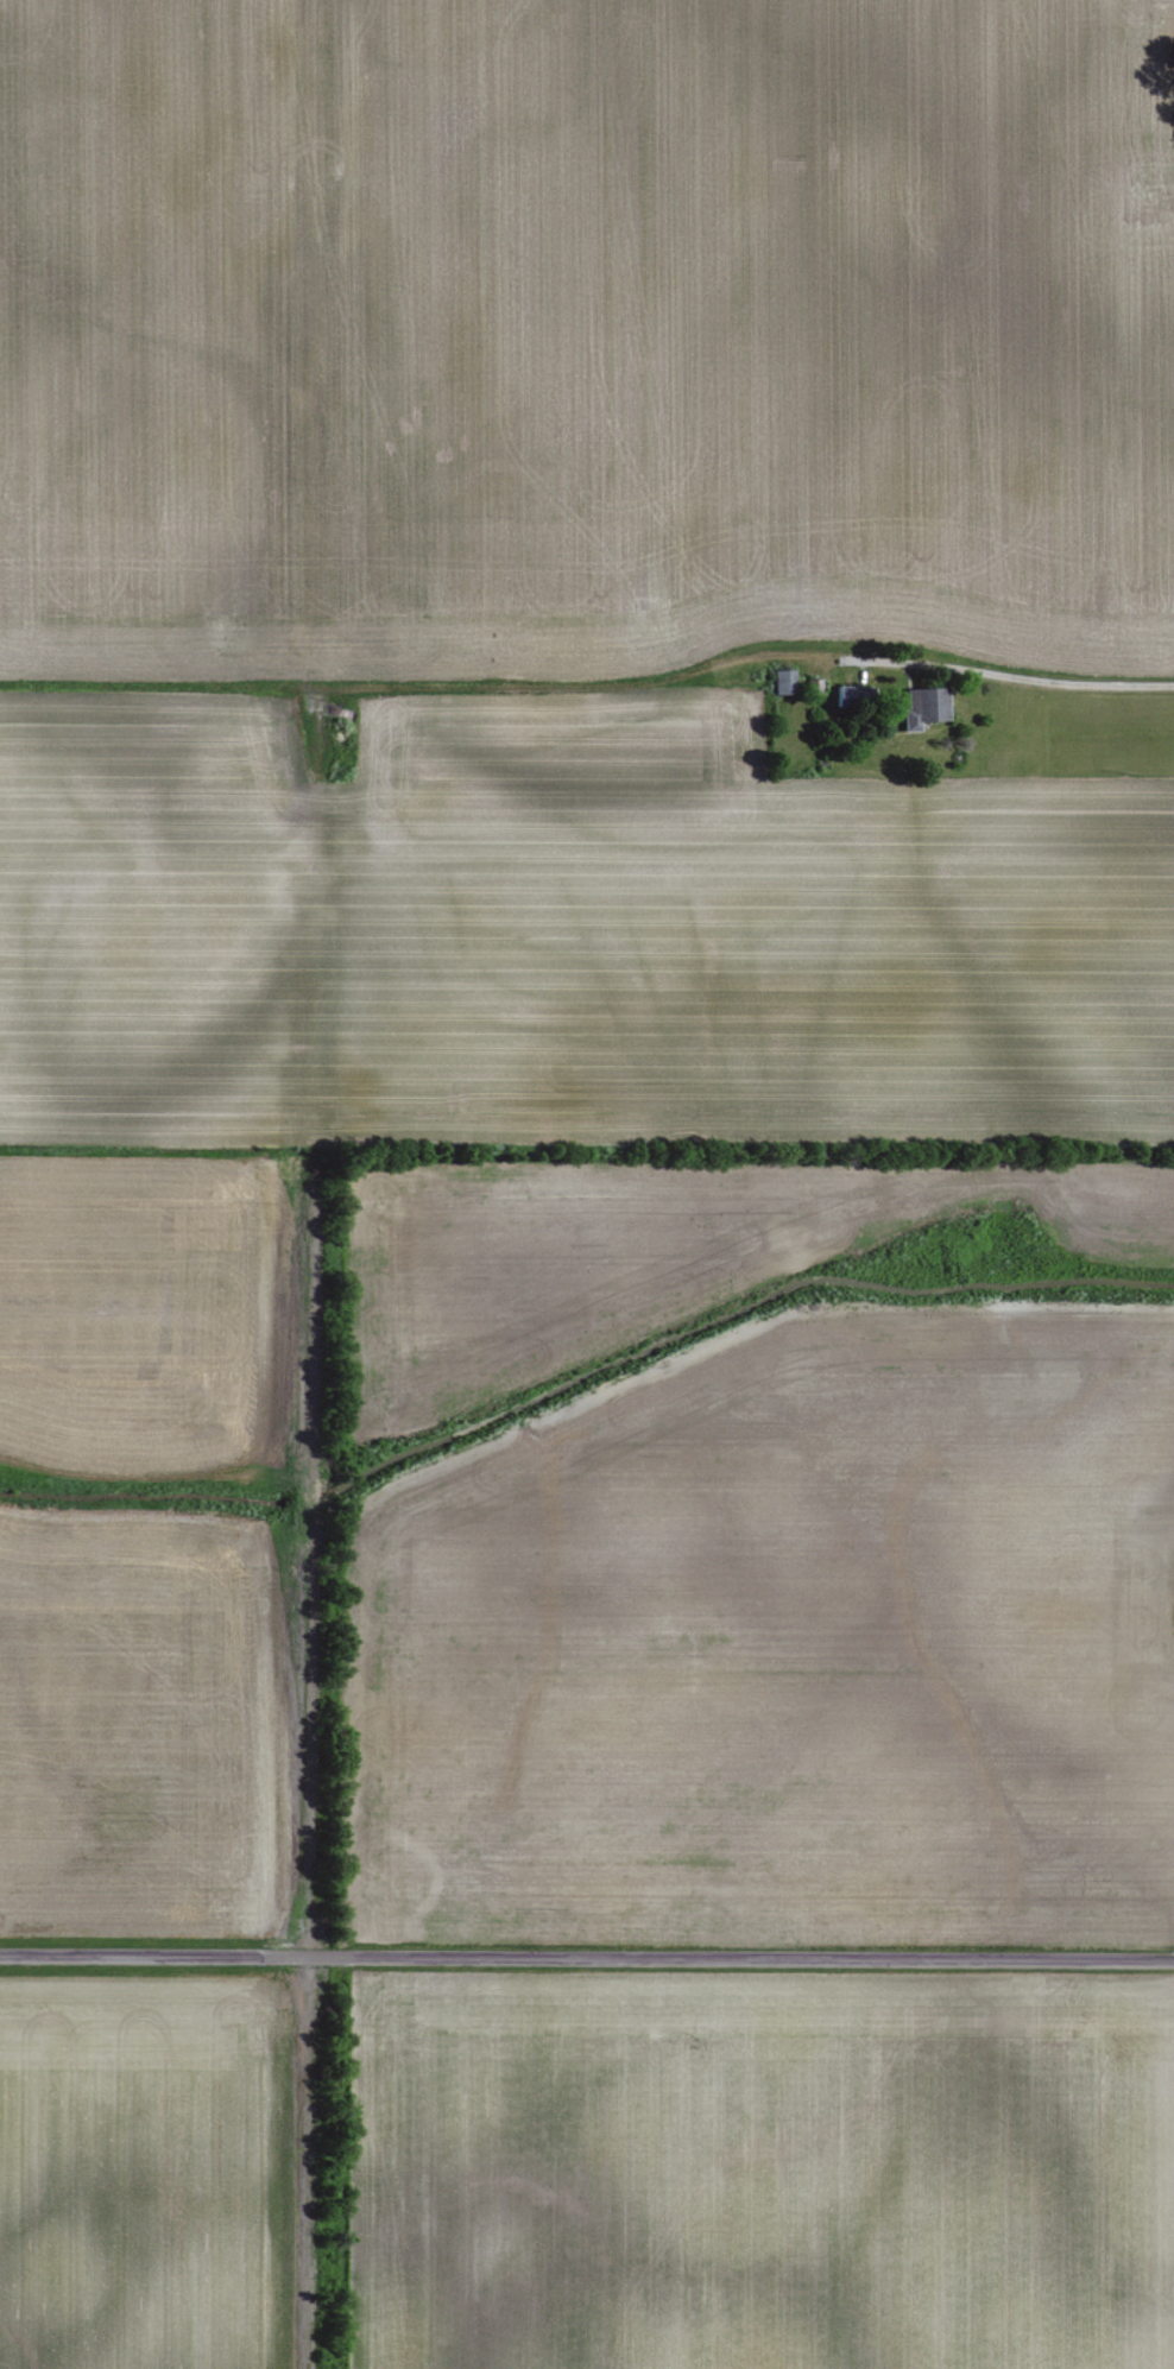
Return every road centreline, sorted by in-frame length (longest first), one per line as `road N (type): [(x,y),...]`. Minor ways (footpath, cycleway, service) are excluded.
road 1 (residential): [(0,1957),(1173,1955)]

